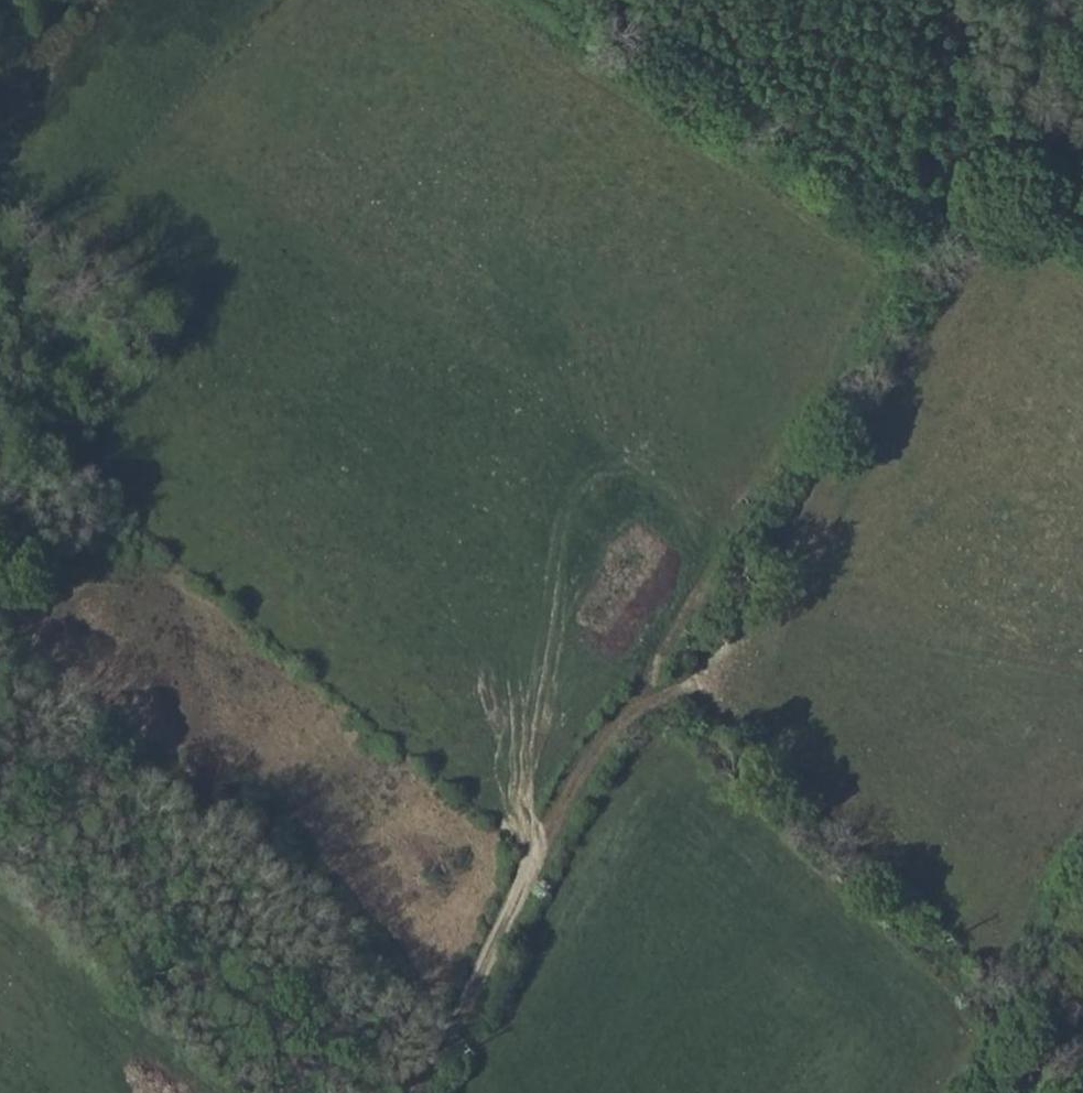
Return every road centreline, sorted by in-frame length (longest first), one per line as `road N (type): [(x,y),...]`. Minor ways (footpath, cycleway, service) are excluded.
road 1 (track): [(408,1092),(514,902),(560,789),(619,720),(671,696)]

